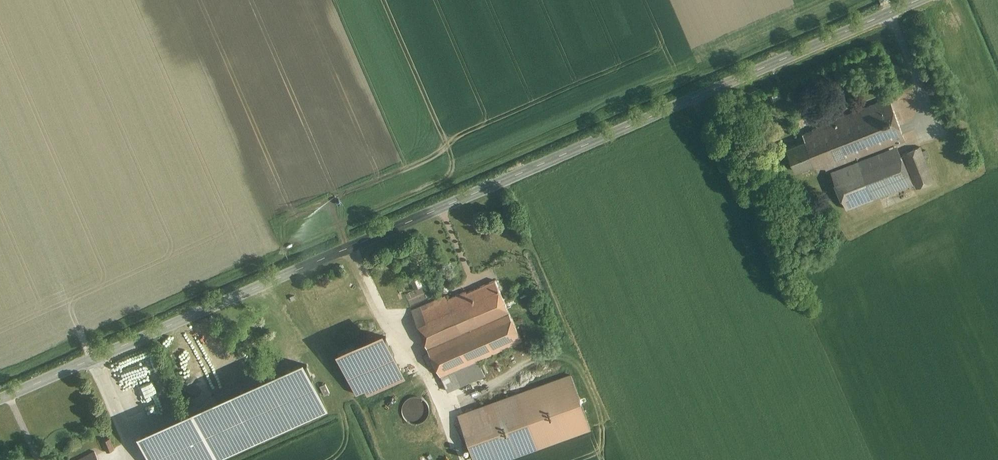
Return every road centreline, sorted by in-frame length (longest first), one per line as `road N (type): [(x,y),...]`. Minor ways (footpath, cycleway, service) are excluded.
road 1 (tertiary): [(0,397),(921,0)]
road 2 (track): [(698,96),(779,287),(822,356),(863,454)]

